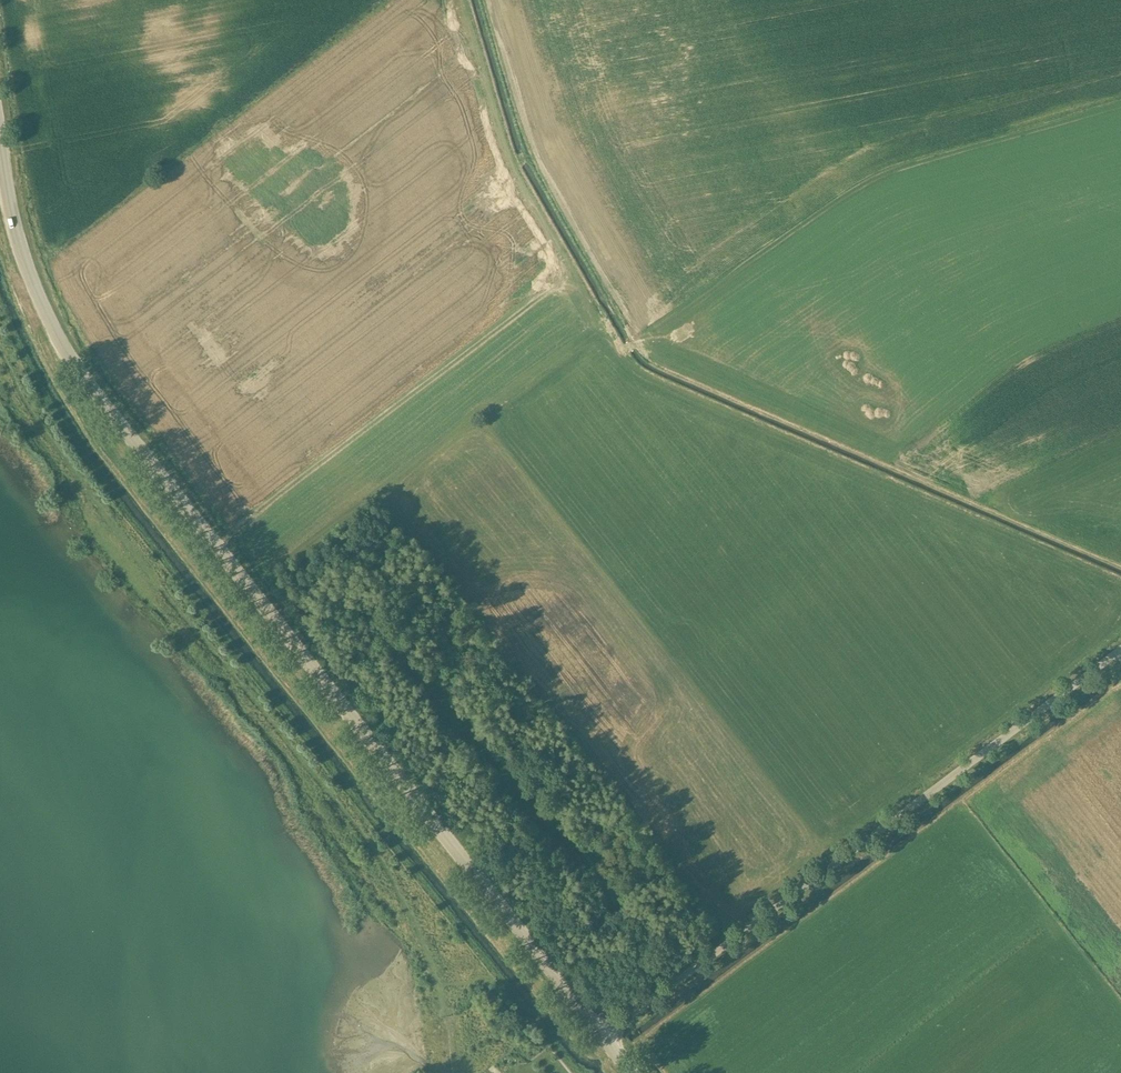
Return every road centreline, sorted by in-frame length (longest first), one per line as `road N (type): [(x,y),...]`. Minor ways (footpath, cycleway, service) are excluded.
road 1 (unclassified): [(602,1037),(80,370),(32,279),(0,138)]
road 2 (unclassified): [(602,1037),(1120,652)]

